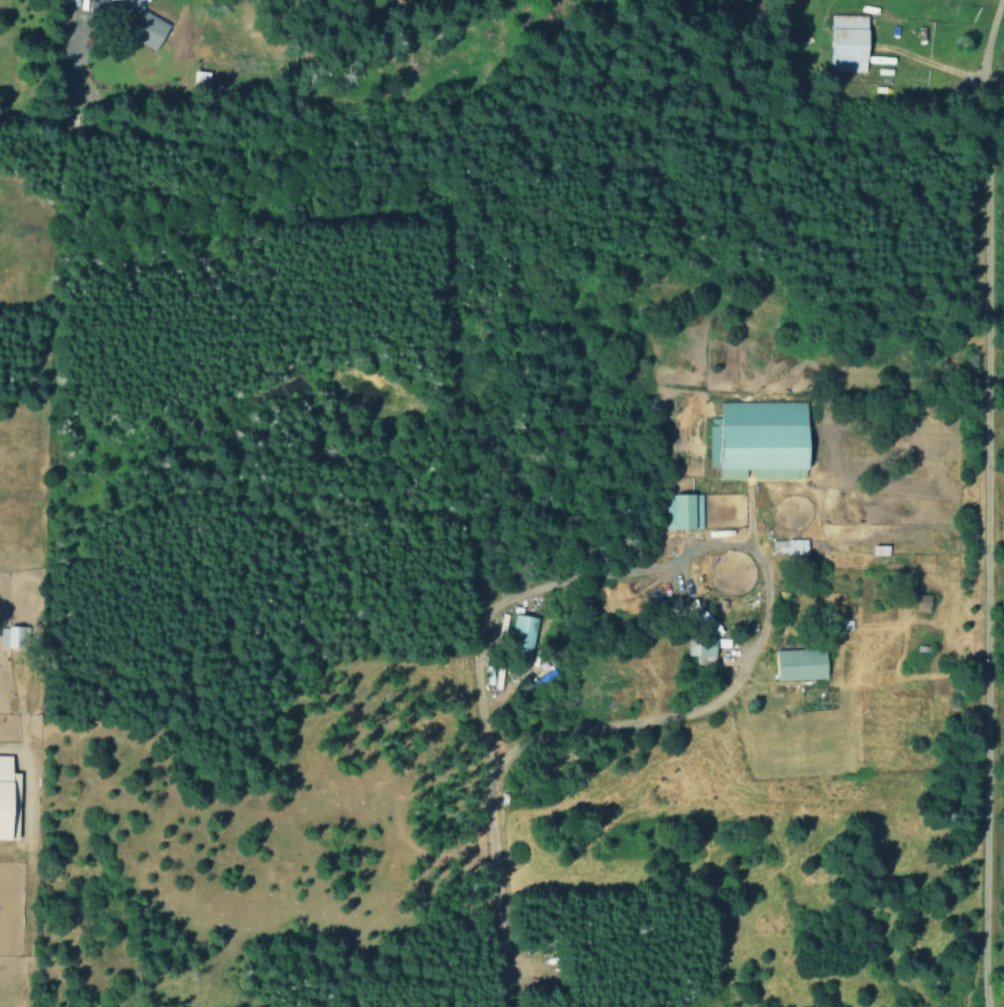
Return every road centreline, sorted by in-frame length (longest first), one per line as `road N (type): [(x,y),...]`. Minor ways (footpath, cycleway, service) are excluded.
road 1 (residential): [(988,1006),(973,235),(975,69),(992,0)]
road 2 (residential): [(0,118),(54,118),(67,100),(70,0)]

